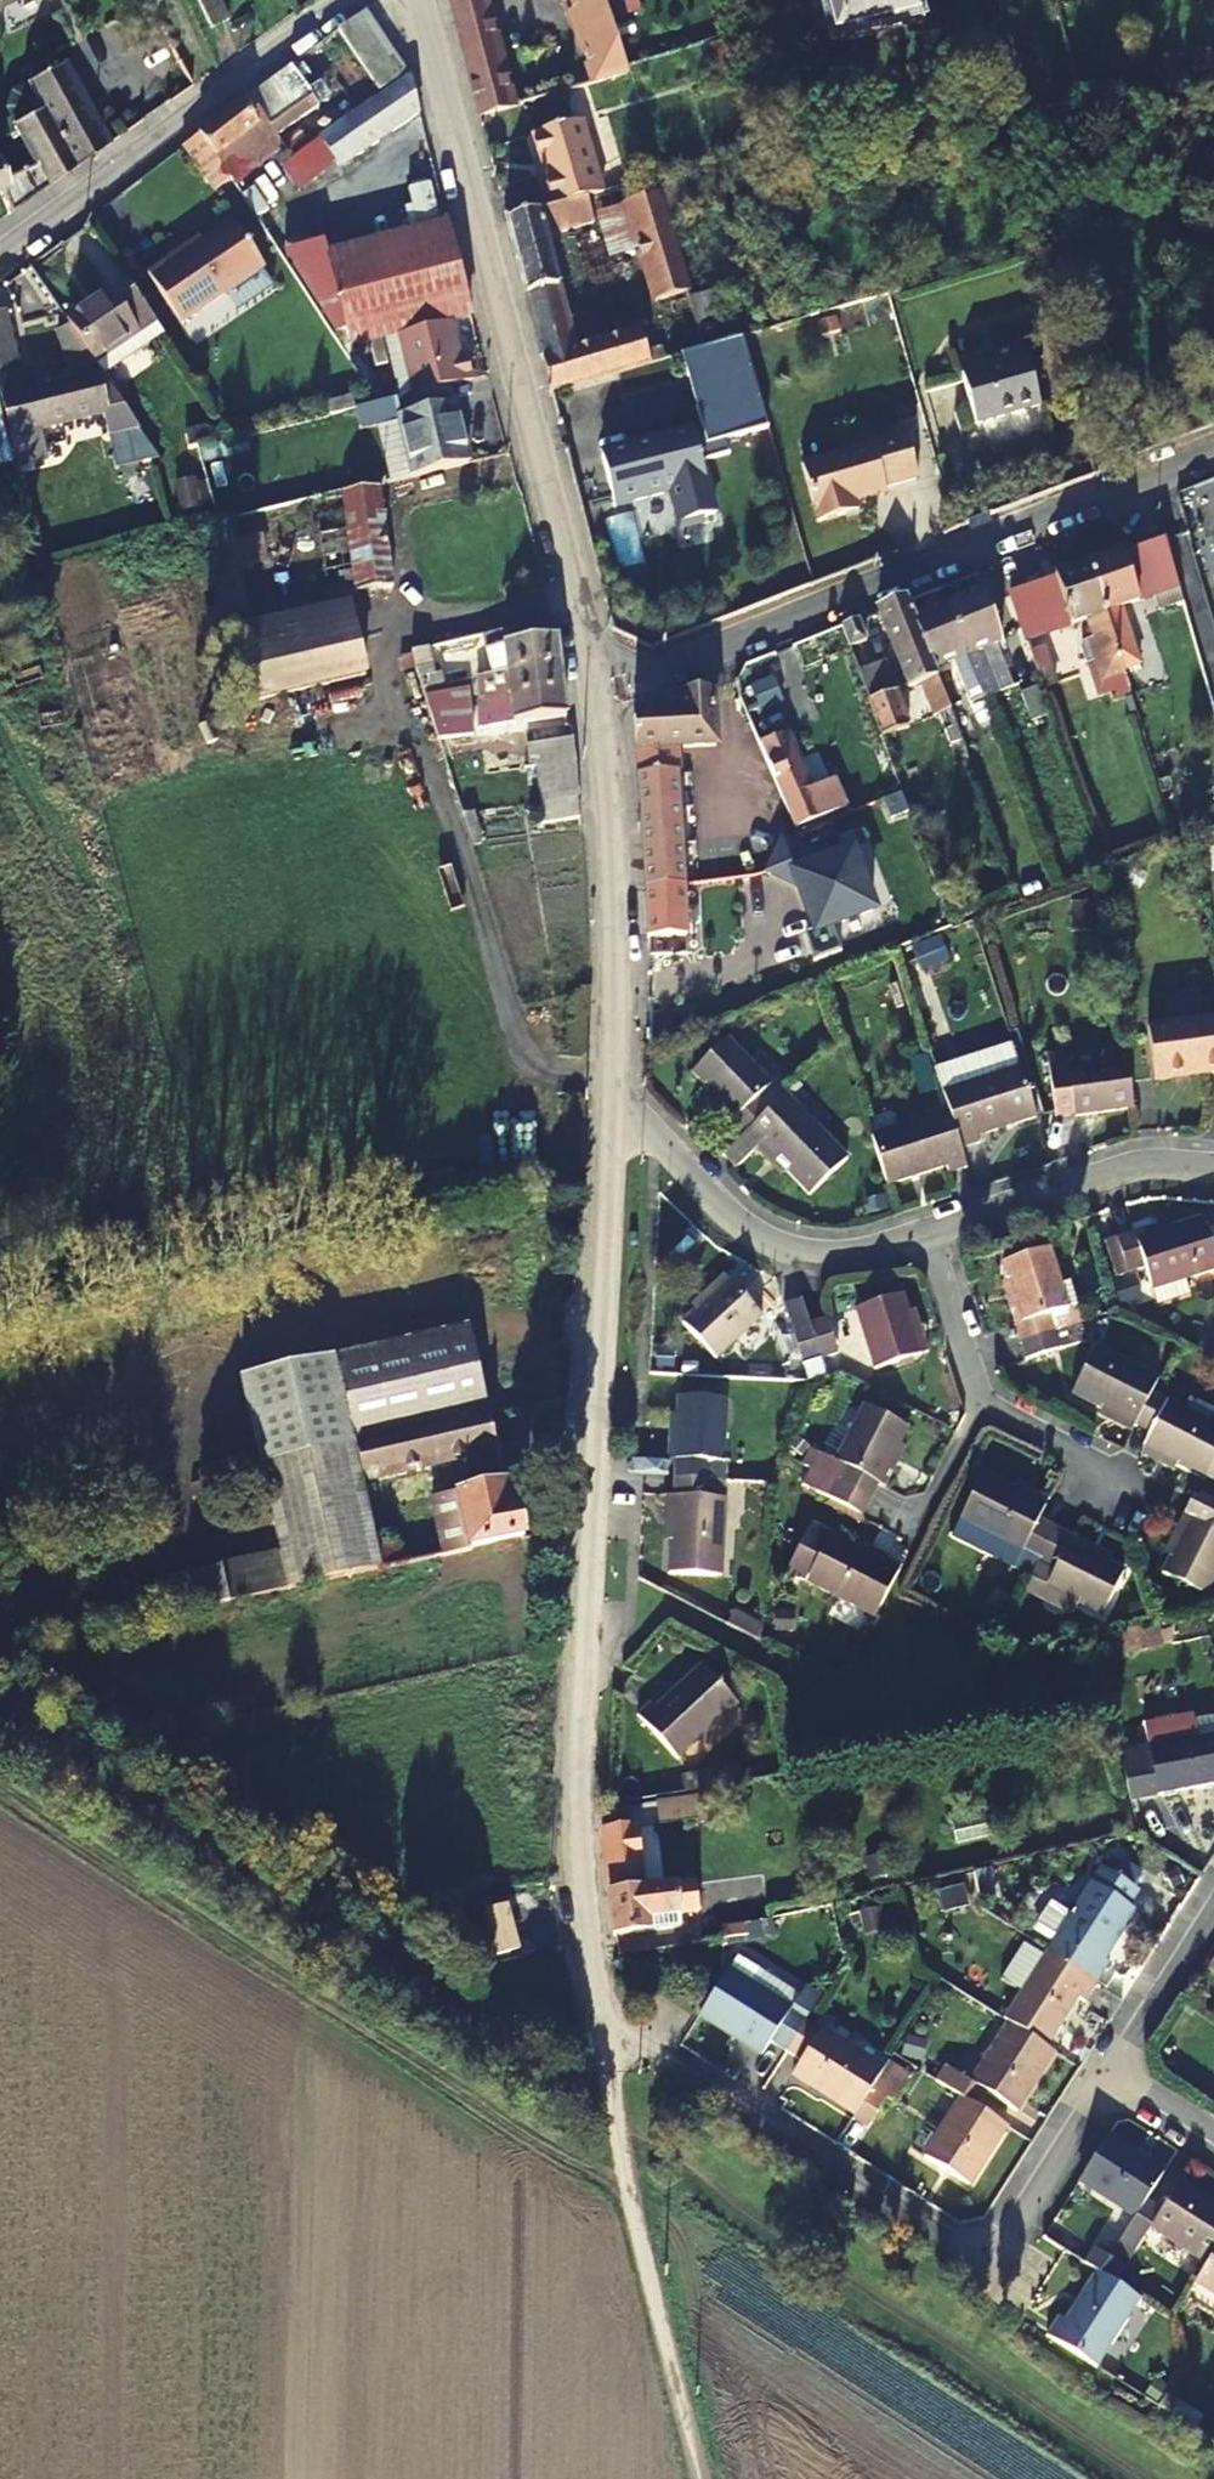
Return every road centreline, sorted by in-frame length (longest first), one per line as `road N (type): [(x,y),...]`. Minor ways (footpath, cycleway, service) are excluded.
road 1 (residential): [(610,1114),(575,1784),(595,2014)]
road 2 (track): [(0,1797),(520,2134),(606,2171),(627,2169)]
road 3 (residential): [(421,0),(599,676)]
road 4 (residential): [(1112,2072),(1018,2222),(950,2242),(595,2014)]
road 5 (residential): [(1213,439),(599,676)]
road 6 (residential): [(595,2014),(695,2478)]
road 7 (residential): [(599,676),(617,964),(610,1114)]
road 8 (residential): [(341,0),(0,254)]
road 9 (residential): [(610,1114),(657,1140),(737,1226),(819,1261),(923,1230)]
road 10 (residential): [(923,1230),(1135,1167),(1213,1167)]
road 11 (residential): [(1213,1903),(1112,2072)]
road 12 (residential): [(923,1230),(979,1408)]
road 13 (residential): [(979,1408),(1127,1480)]
road 14 (residential): [(979,1408),(920,1542)]
road 15 (residential): [(1213,2141),(1112,2072)]

